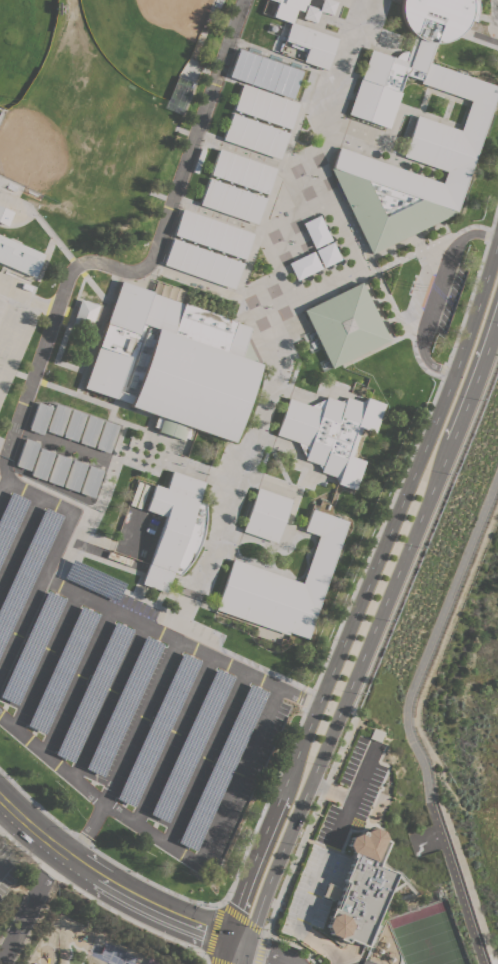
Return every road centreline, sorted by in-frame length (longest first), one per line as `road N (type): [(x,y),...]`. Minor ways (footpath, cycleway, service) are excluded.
road 1 (tertiary): [(495,244),(220,963)]
road 2 (tertiary): [(243,963),(497,297)]
road 3 (tertiary): [(246,948),(114,886),(0,800)]

